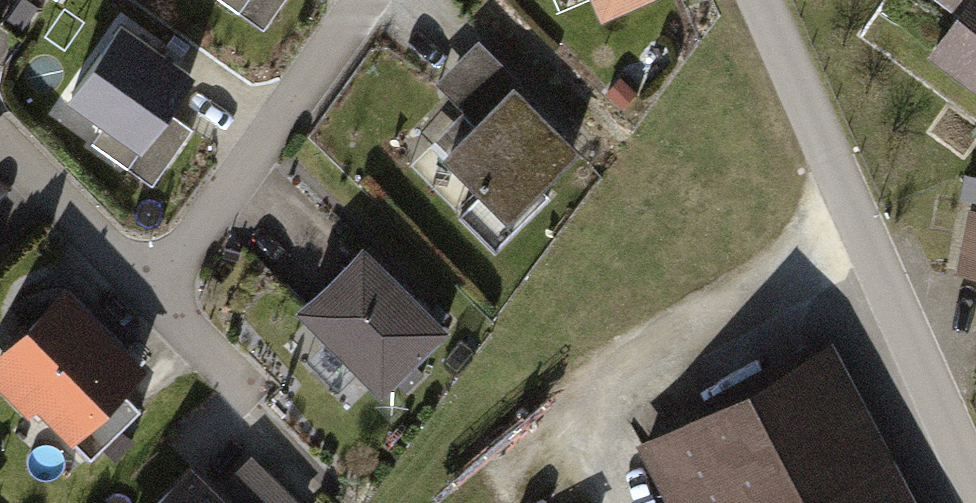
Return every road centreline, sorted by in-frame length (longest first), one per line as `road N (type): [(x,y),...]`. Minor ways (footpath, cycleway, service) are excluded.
road 1 (residential): [(365,0),(151,290),(0,139)]
road 2 (residential): [(975,486),(757,0)]

